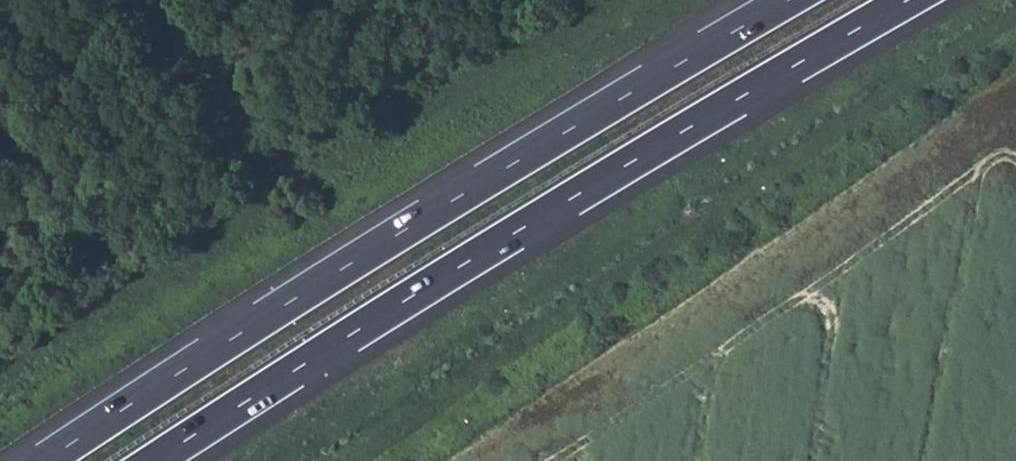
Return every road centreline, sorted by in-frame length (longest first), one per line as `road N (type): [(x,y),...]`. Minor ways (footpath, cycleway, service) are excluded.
road 1 (motorway): [(156,460),(621,169),(909,0)]
road 2 (motorway): [(790,0),(500,172),(47,460)]

